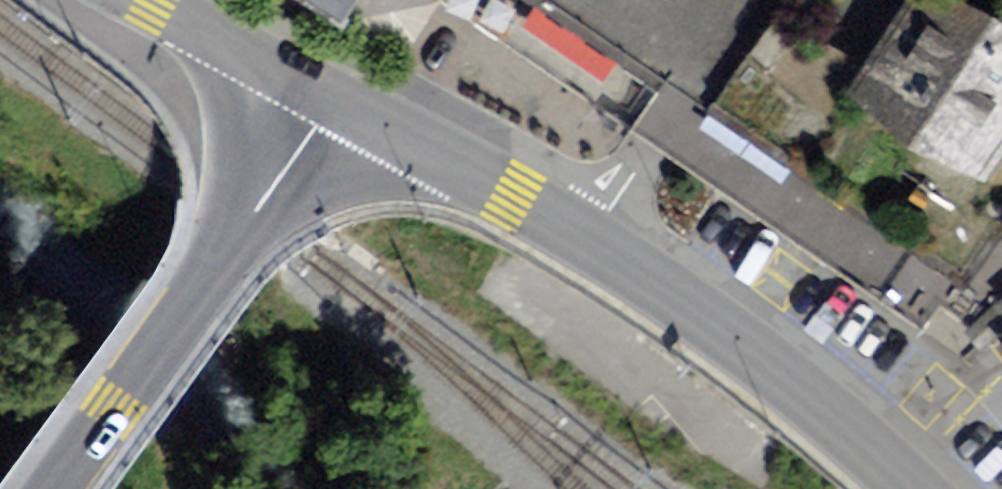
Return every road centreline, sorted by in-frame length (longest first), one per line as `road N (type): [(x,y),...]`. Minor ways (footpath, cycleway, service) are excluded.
road 1 (tertiary): [(328,100),(49,488)]
road 2 (secondary): [(585,247),(793,384),(913,488)]
road 3 (secondary): [(328,100),(585,247)]
road 4 (secondary): [(147,0),(328,100)]
road 5 (unclassified): [(585,247),(673,124)]

